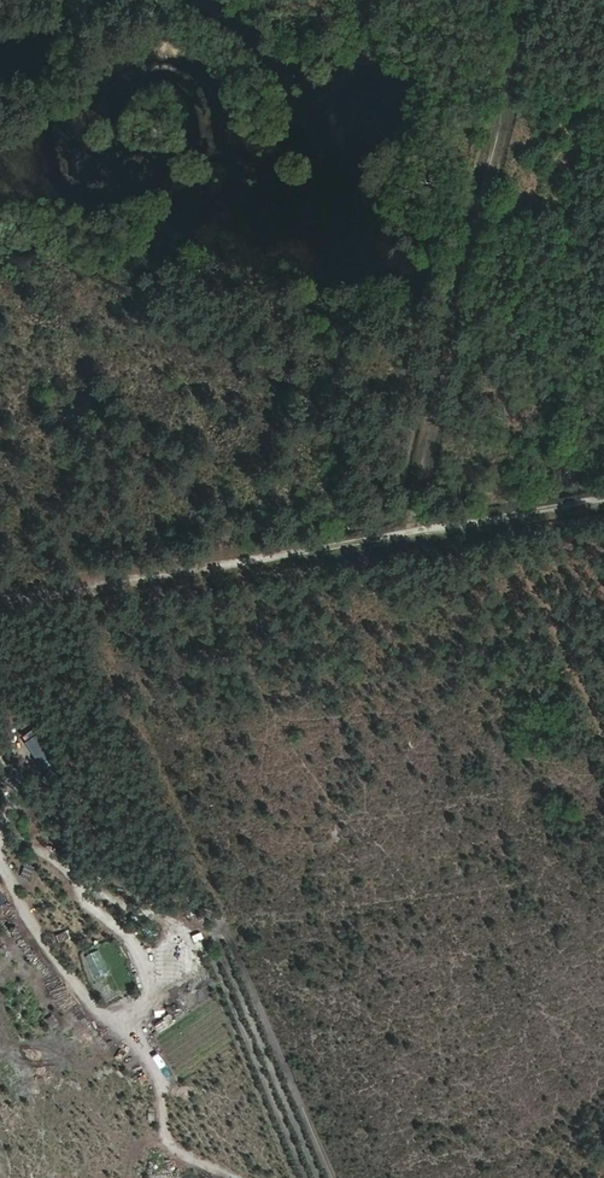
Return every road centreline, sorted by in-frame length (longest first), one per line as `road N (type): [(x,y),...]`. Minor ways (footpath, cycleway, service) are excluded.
road 1 (track): [(603,501),(0,605)]
road 2 (track): [(412,533),(527,0)]
road 3 (track): [(513,516),(603,702)]

